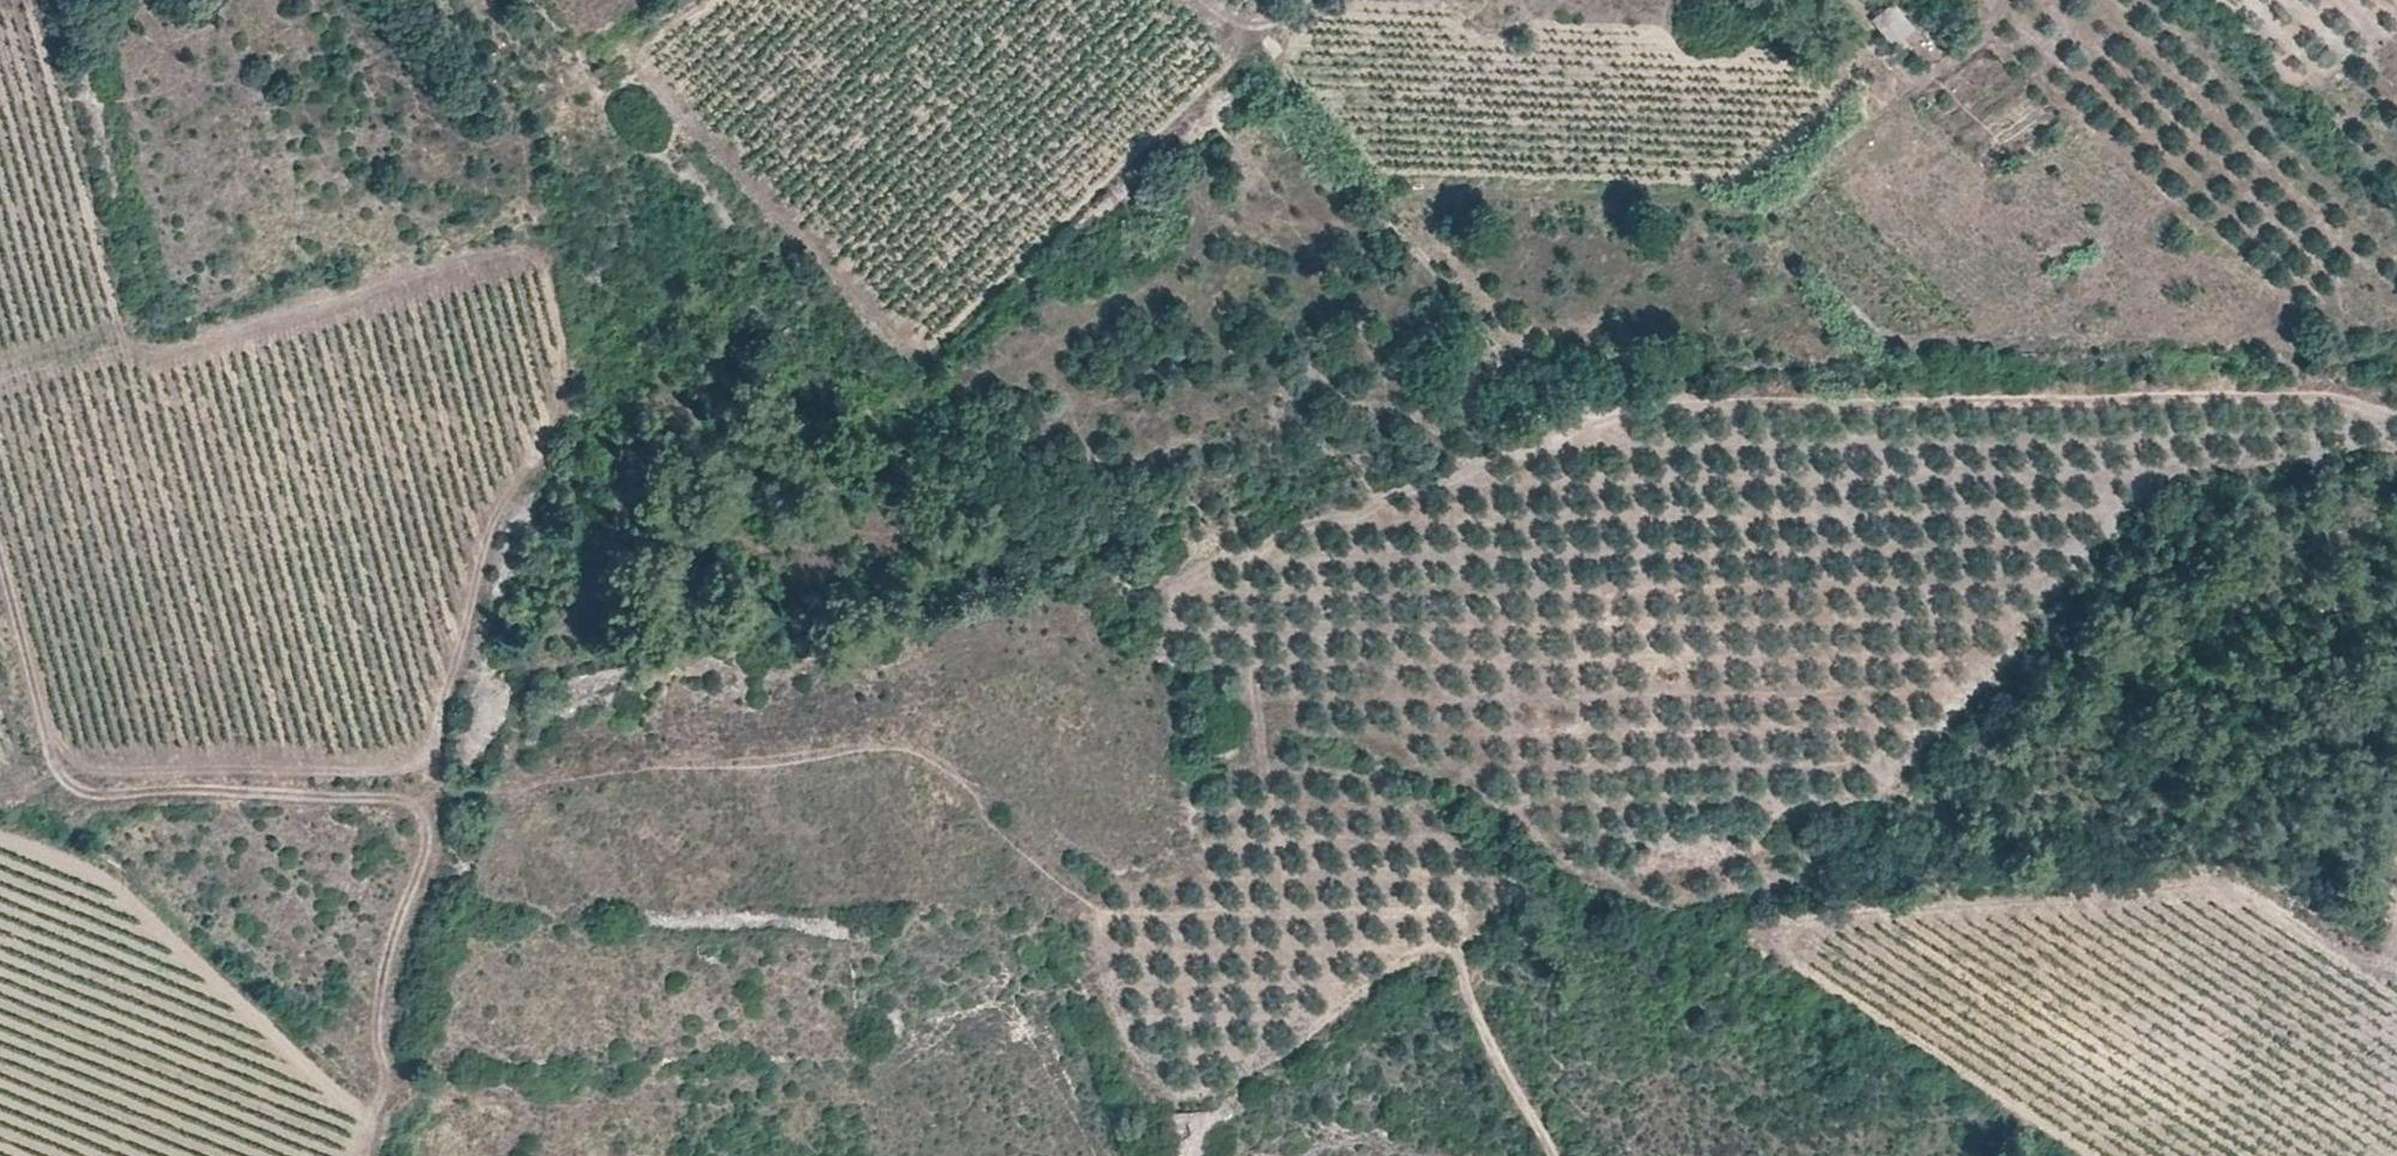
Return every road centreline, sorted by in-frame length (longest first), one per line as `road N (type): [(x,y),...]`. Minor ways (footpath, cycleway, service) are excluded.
road 1 (track): [(0,576),(67,795),(915,756)]
road 2 (track): [(2396,402),(2334,392),(1656,398)]
road 3 (track): [(1269,765),(1347,772),(1411,798),(1465,853),(1457,952),(1491,1047),(1559,1155)]
road 4 (track): [(436,778),(377,1024),(387,1074),(357,1155)]

